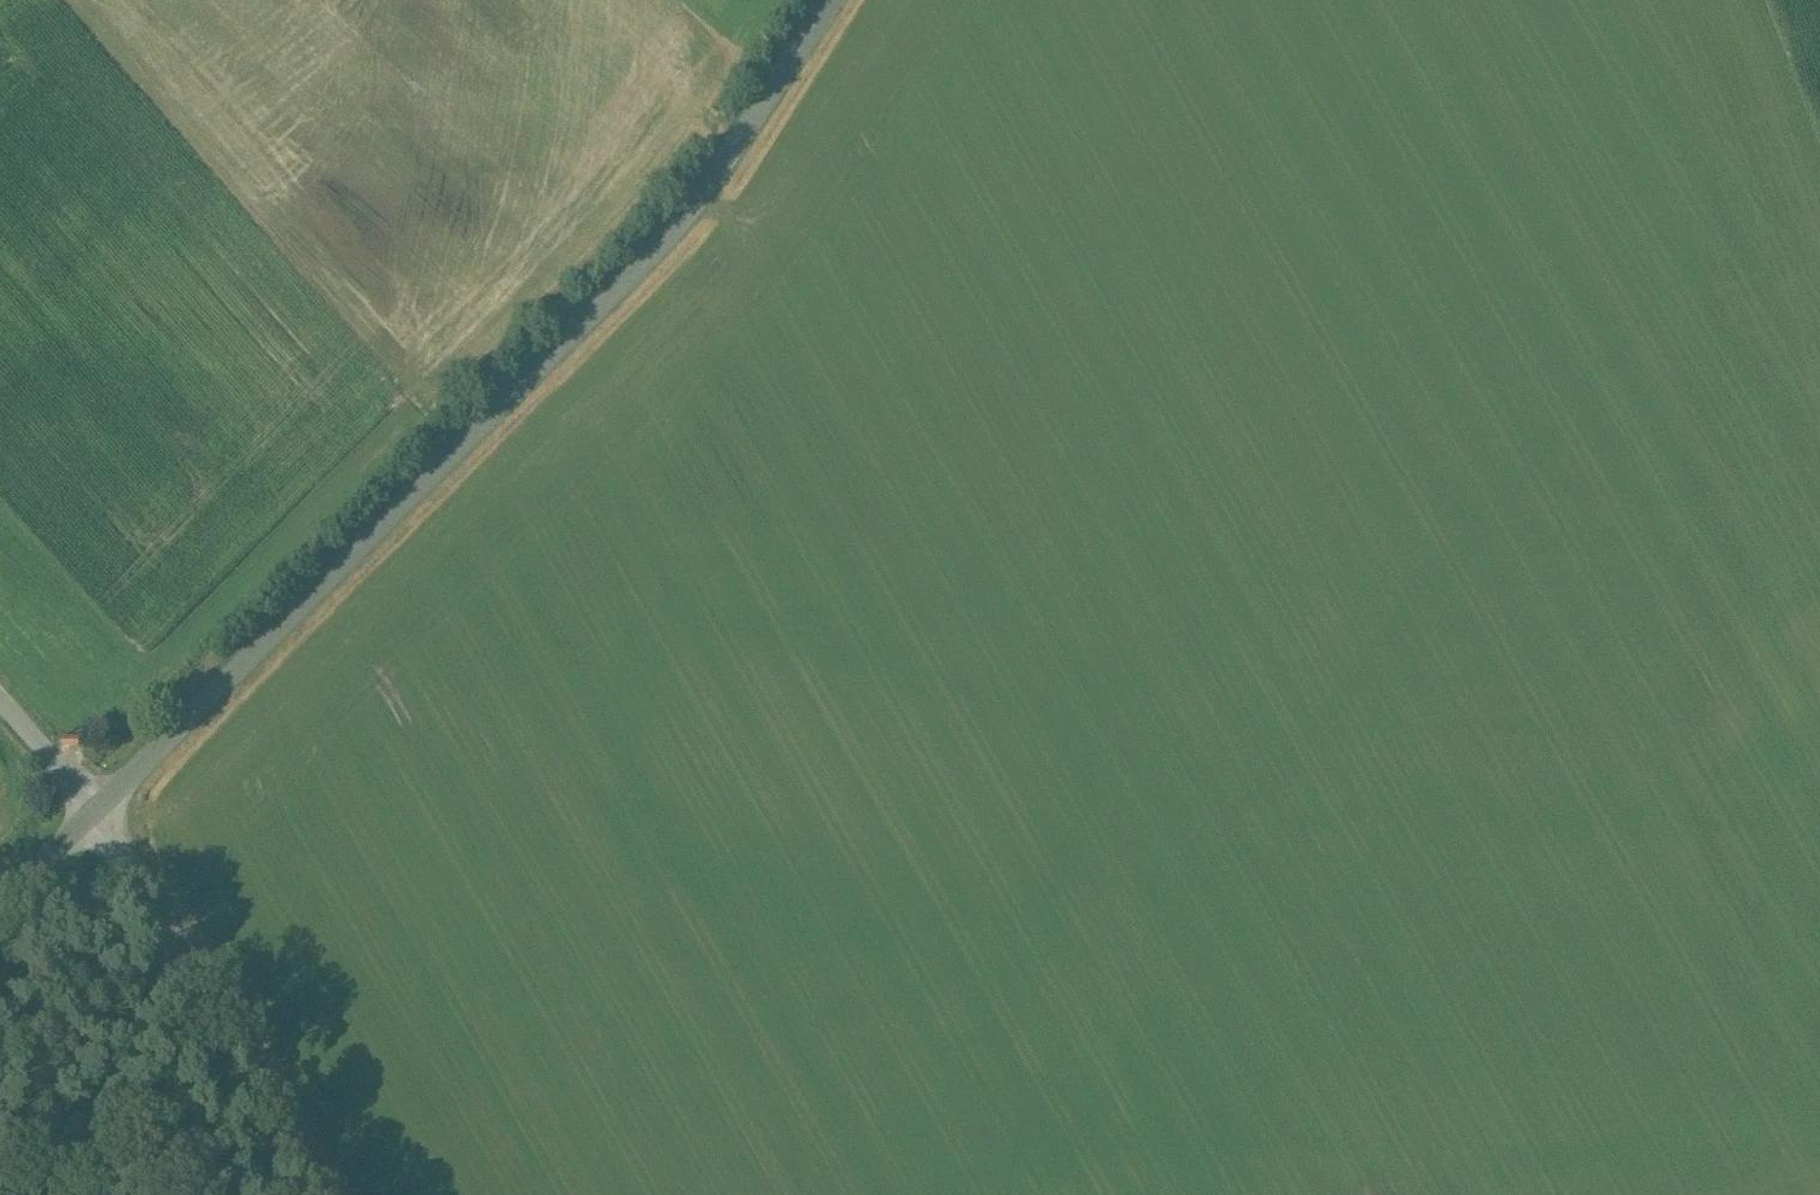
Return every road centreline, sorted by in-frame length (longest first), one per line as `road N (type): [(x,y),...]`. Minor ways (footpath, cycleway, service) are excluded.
road 1 (unclassified): [(833,0),(745,131),(635,268),(100,802)]
road 2 (unclassified): [(100,802),(324,1194)]
road 3 (unclassified): [(0,698),(100,802)]
road 4 (unclassified): [(100,802),(0,902)]

